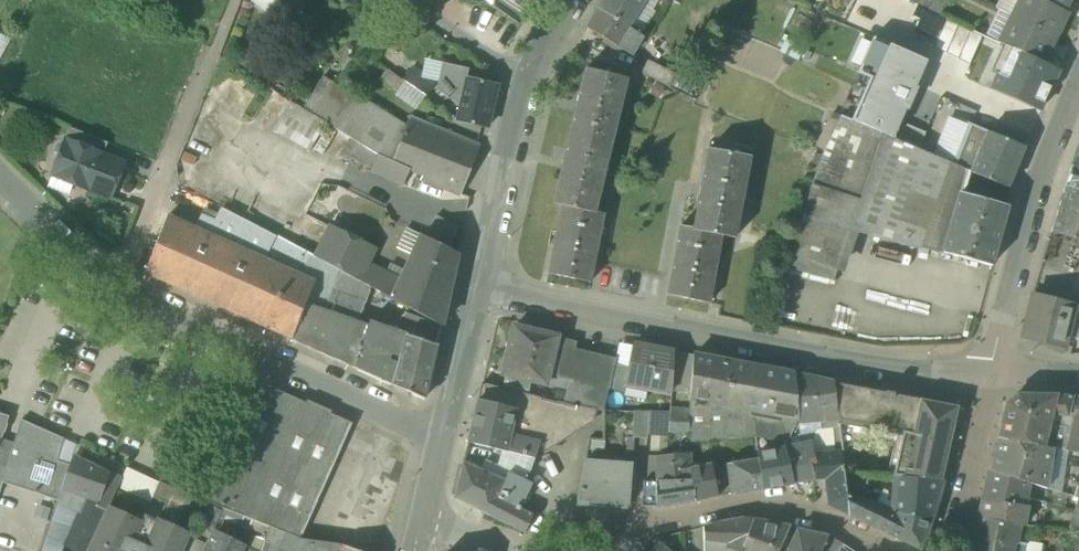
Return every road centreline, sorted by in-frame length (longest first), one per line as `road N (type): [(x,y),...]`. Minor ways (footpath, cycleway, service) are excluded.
road 1 (residential): [(979,383),(480,289)]
road 2 (tertiary): [(440,437),(117,291)]
road 3 (residential): [(979,383),(1055,123),(1078,73)]
road 4 (residential): [(882,550),(815,512),(735,510),(641,526),(618,550)]
road 5 (residential): [(117,291),(207,59)]
road 6 (tertiary): [(480,289),(529,75)]
road 7 (residential): [(947,550),(979,383)]
road 8 (tertiary): [(117,291),(0,182)]
road 9 (tertiary): [(440,437),(480,289)]
road 10 (residential): [(529,75),(415,0)]

